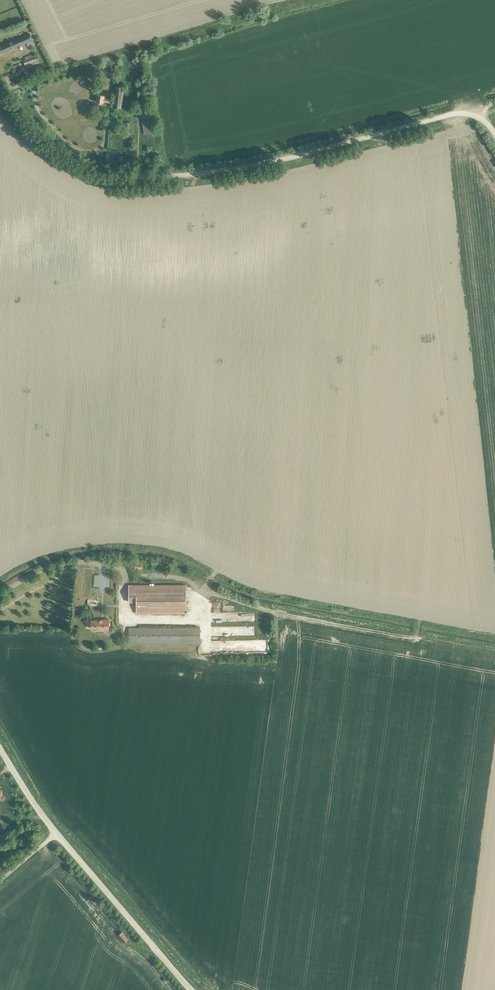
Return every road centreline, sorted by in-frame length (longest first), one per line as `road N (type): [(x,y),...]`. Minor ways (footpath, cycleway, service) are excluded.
road 1 (unclassified): [(494,134),(479,118),(454,114),(240,168),(121,177),(70,165),(0,104)]
road 2 (track): [(38,80),(316,0)]
road 3 (tertiary): [(192,989),(56,834)]

